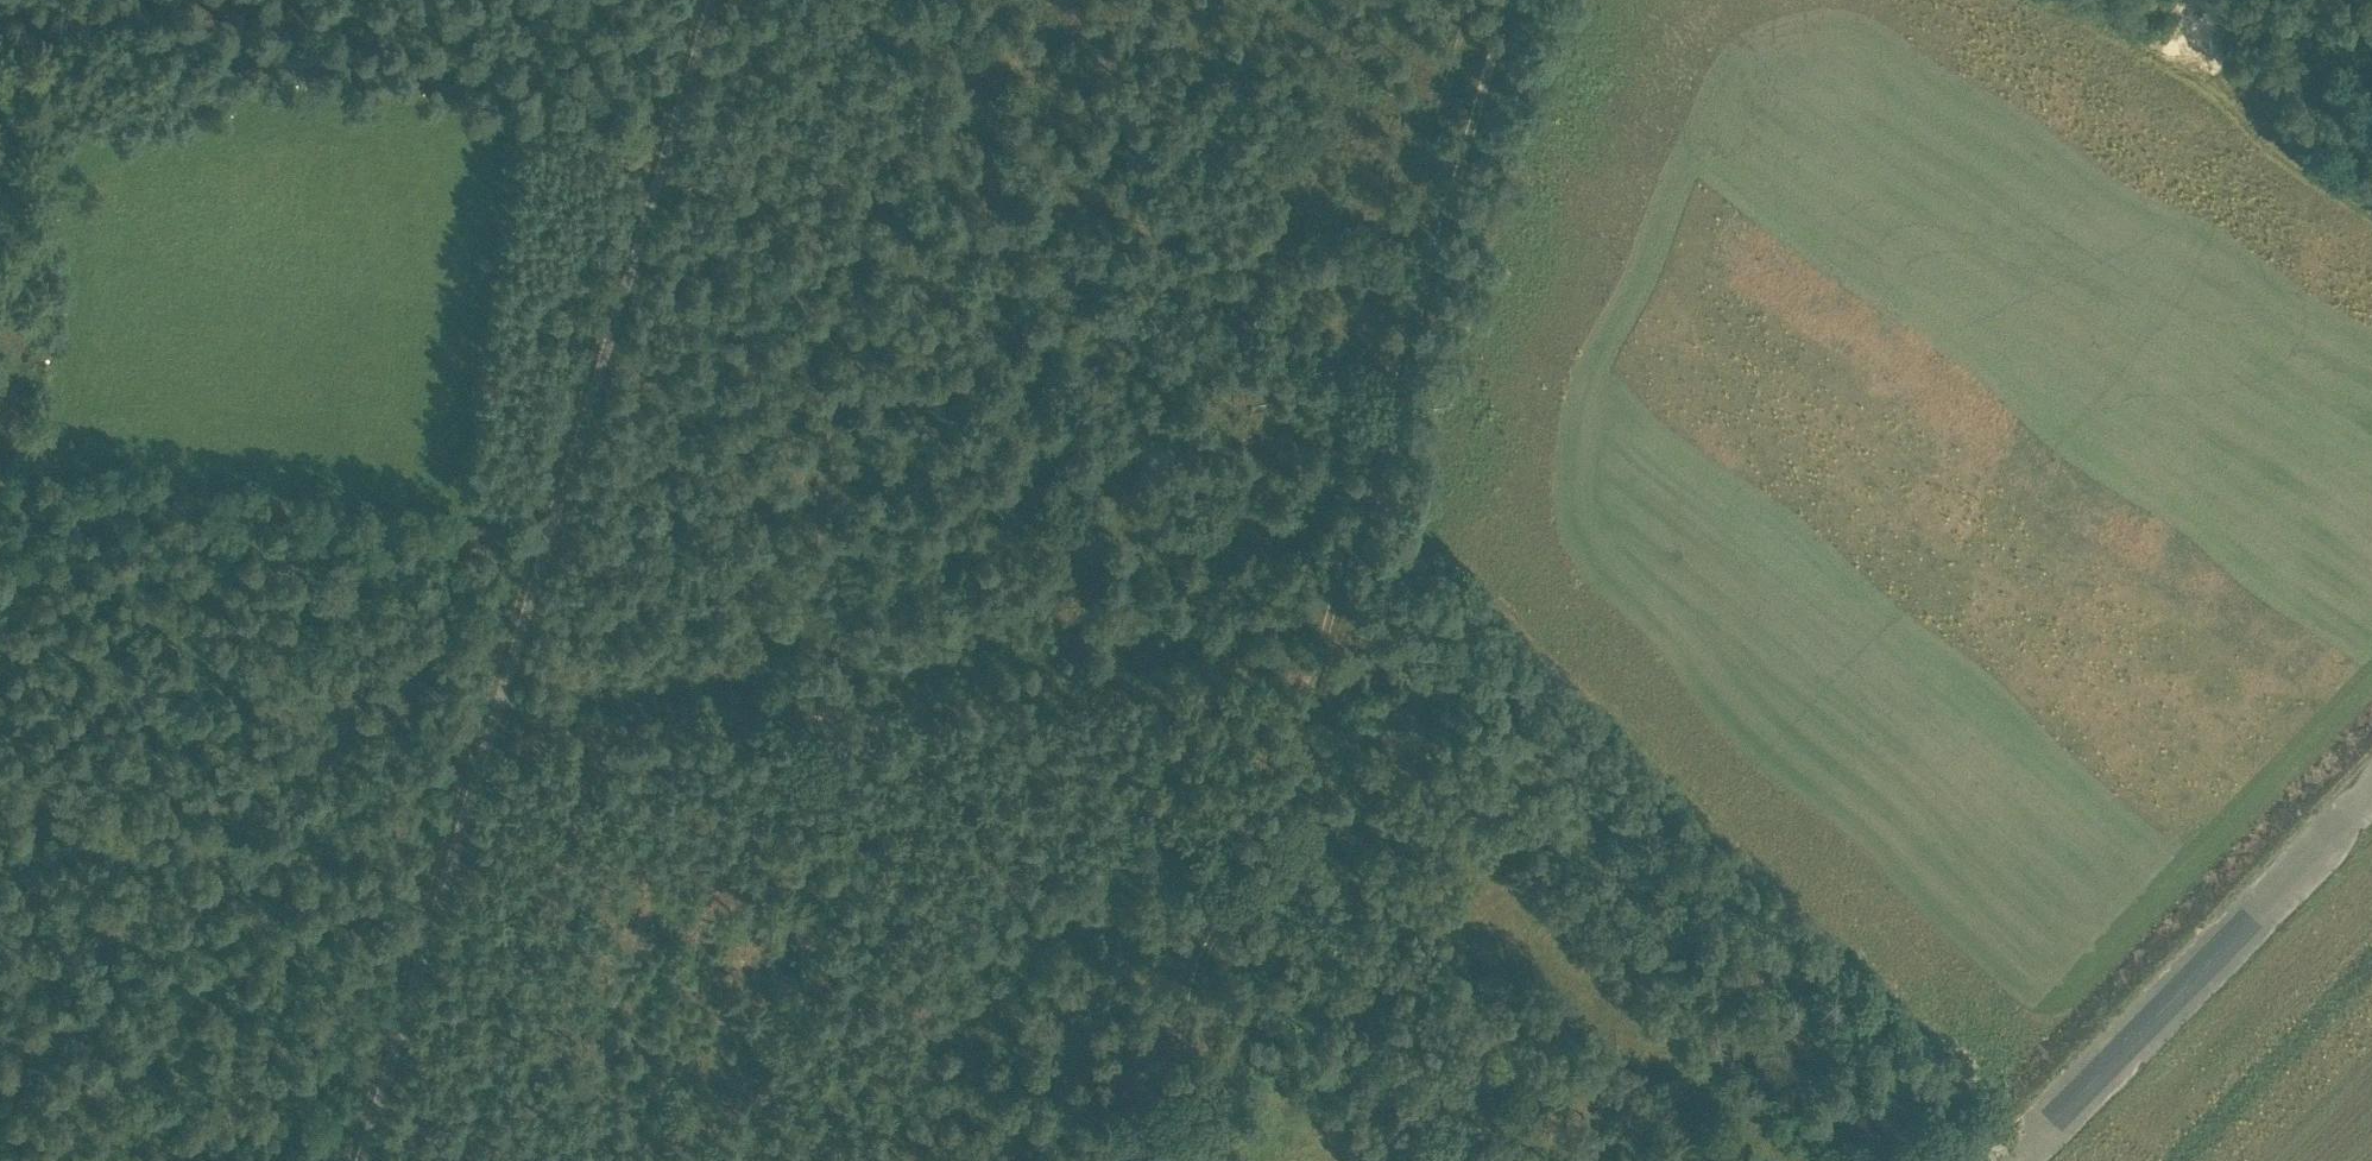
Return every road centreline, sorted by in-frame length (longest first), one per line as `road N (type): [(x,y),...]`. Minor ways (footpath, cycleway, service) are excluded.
road 1 (track): [(677,0),(317,1160)]
road 2 (track): [(1494,0),(1301,714),(1224,835),(1223,915),(1170,1160)]
road 3 (track): [(2012,1160),(2371,794)]
road 4 (track): [(519,523),(296,485)]

